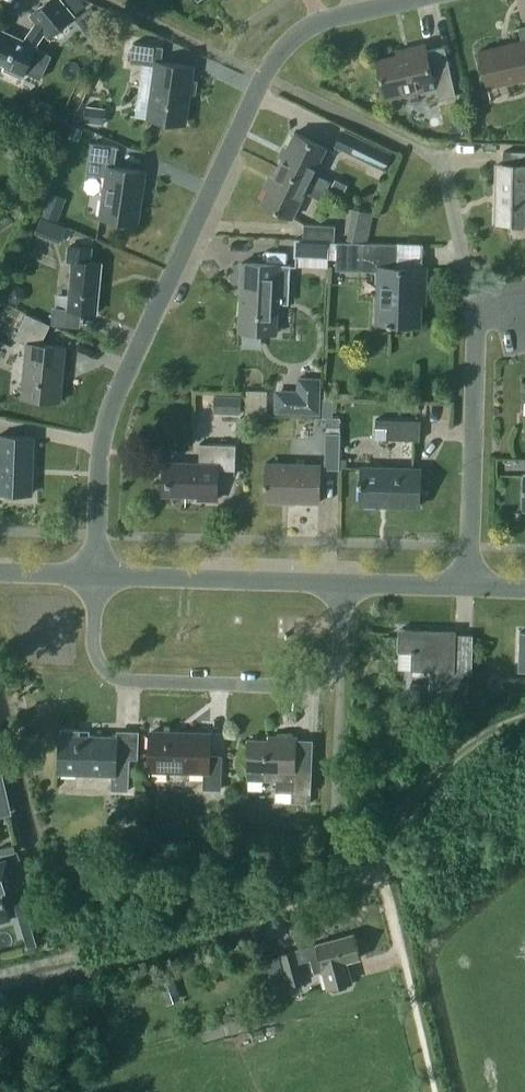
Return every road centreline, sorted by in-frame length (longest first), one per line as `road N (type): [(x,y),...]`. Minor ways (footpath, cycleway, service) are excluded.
road 1 (residential): [(96,573),(100,455),(111,405),(264,75),(315,23),(405,0)]
road 2 (residential): [(96,573),(95,653),(107,671),(128,681),(318,680),(339,657),(342,582)]
road 3 (track): [(379,876),(0,989)]
road 4 (residential): [(468,586),(474,306)]
road 5 (residential): [(96,573),(342,582)]
road 6 (track): [(524,715),(470,742),(404,806),(379,876)]
road 7 (residential): [(342,582),(468,586)]

